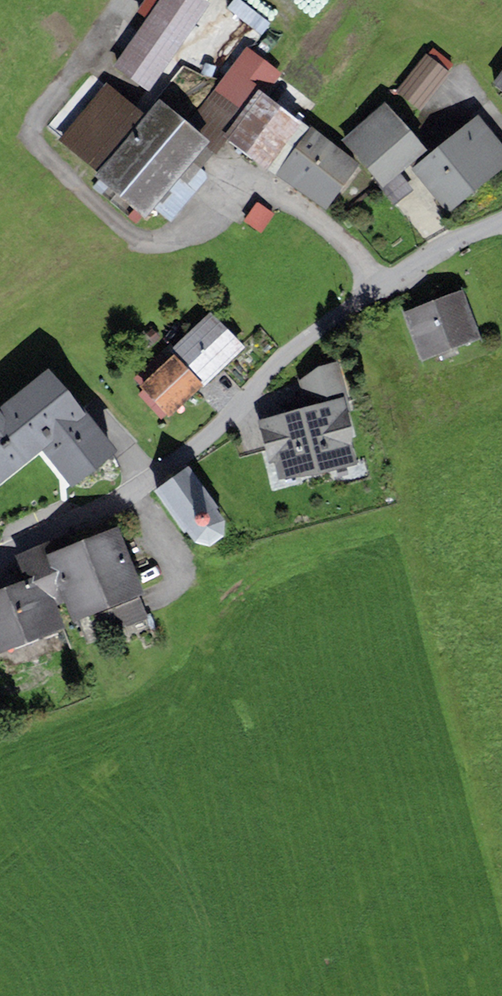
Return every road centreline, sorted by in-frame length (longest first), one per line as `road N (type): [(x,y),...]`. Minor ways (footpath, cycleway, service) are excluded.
road 1 (residential): [(0,549),(155,472),(349,303),(501,225)]

